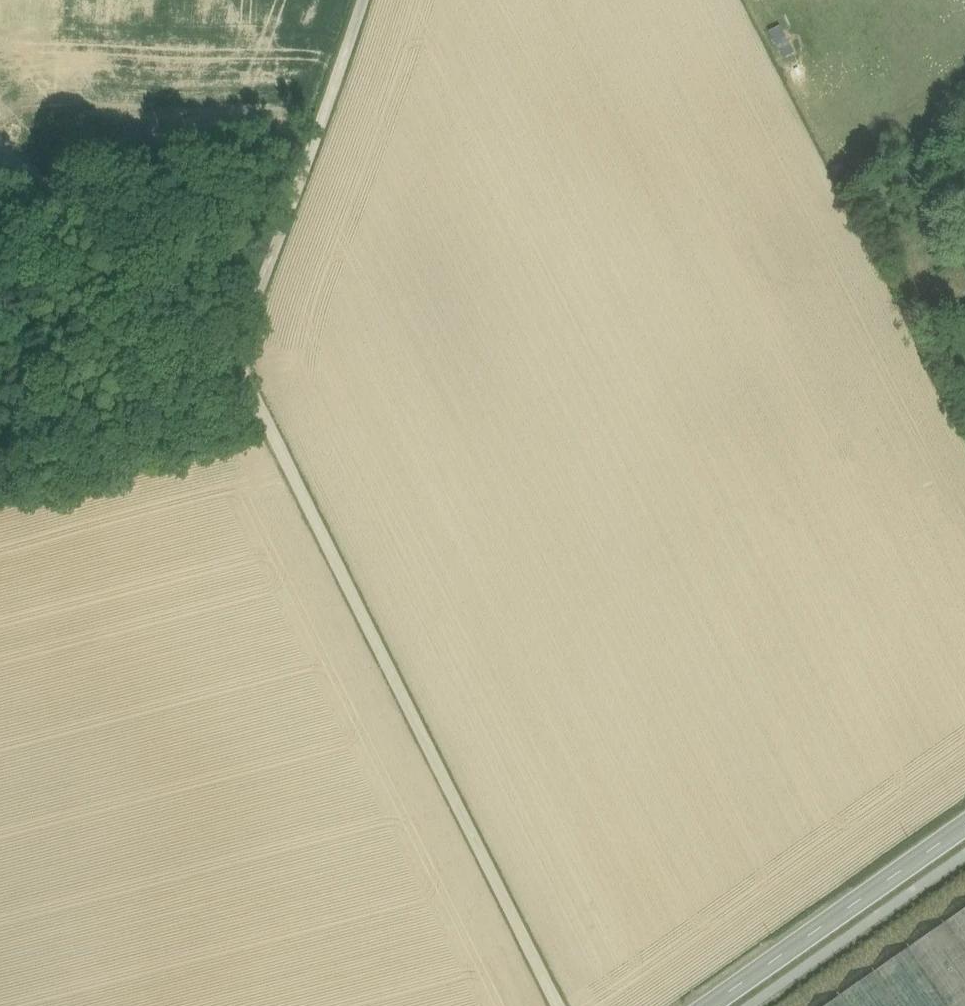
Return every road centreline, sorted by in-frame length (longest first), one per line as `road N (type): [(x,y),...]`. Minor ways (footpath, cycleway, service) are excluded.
road 1 (track): [(560,1005),(232,360),(0,150)]
road 2 (track): [(232,360),(368,0)]
road 3 (tertiary): [(709,1005),(964,824)]

